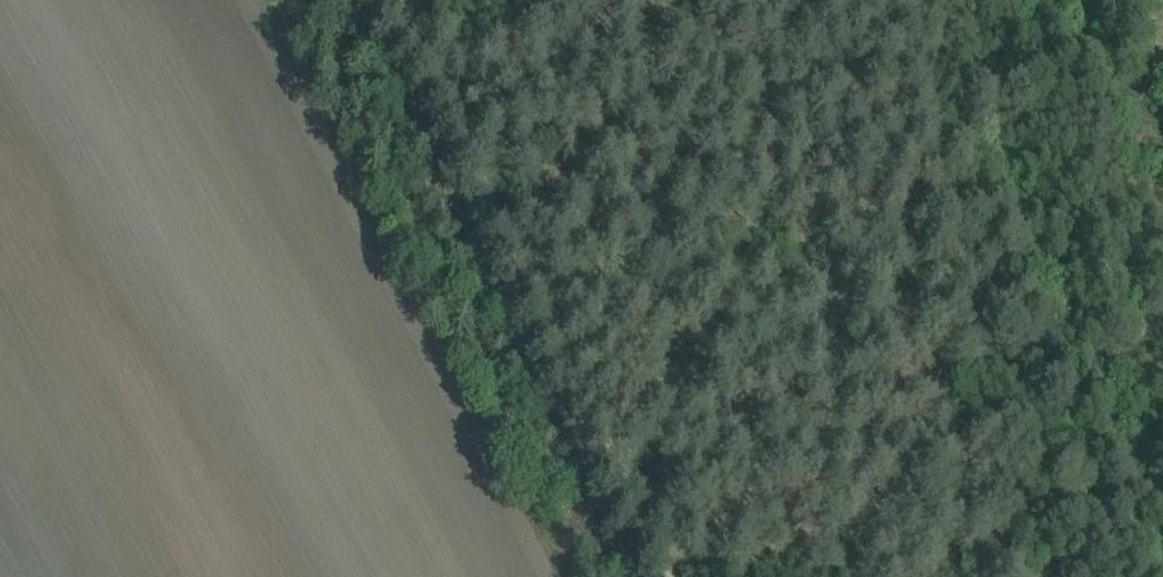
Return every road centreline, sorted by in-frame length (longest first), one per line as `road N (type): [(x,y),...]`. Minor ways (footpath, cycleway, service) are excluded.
road 1 (track): [(367,0),(648,576)]

